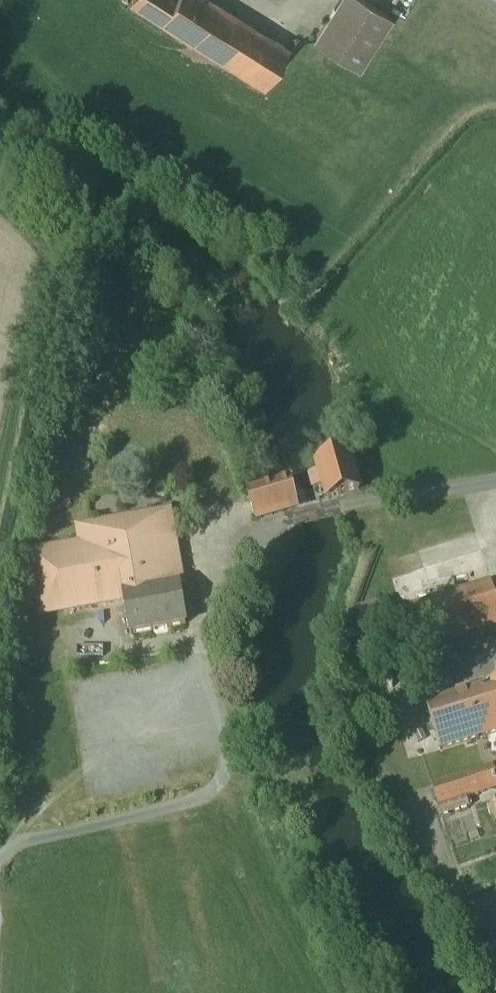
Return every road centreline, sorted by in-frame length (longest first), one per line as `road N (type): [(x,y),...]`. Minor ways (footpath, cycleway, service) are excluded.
road 1 (unclassified): [(495,477),(235,541),(213,565),(212,639),(226,737),(208,785),(193,796),(0,844)]

